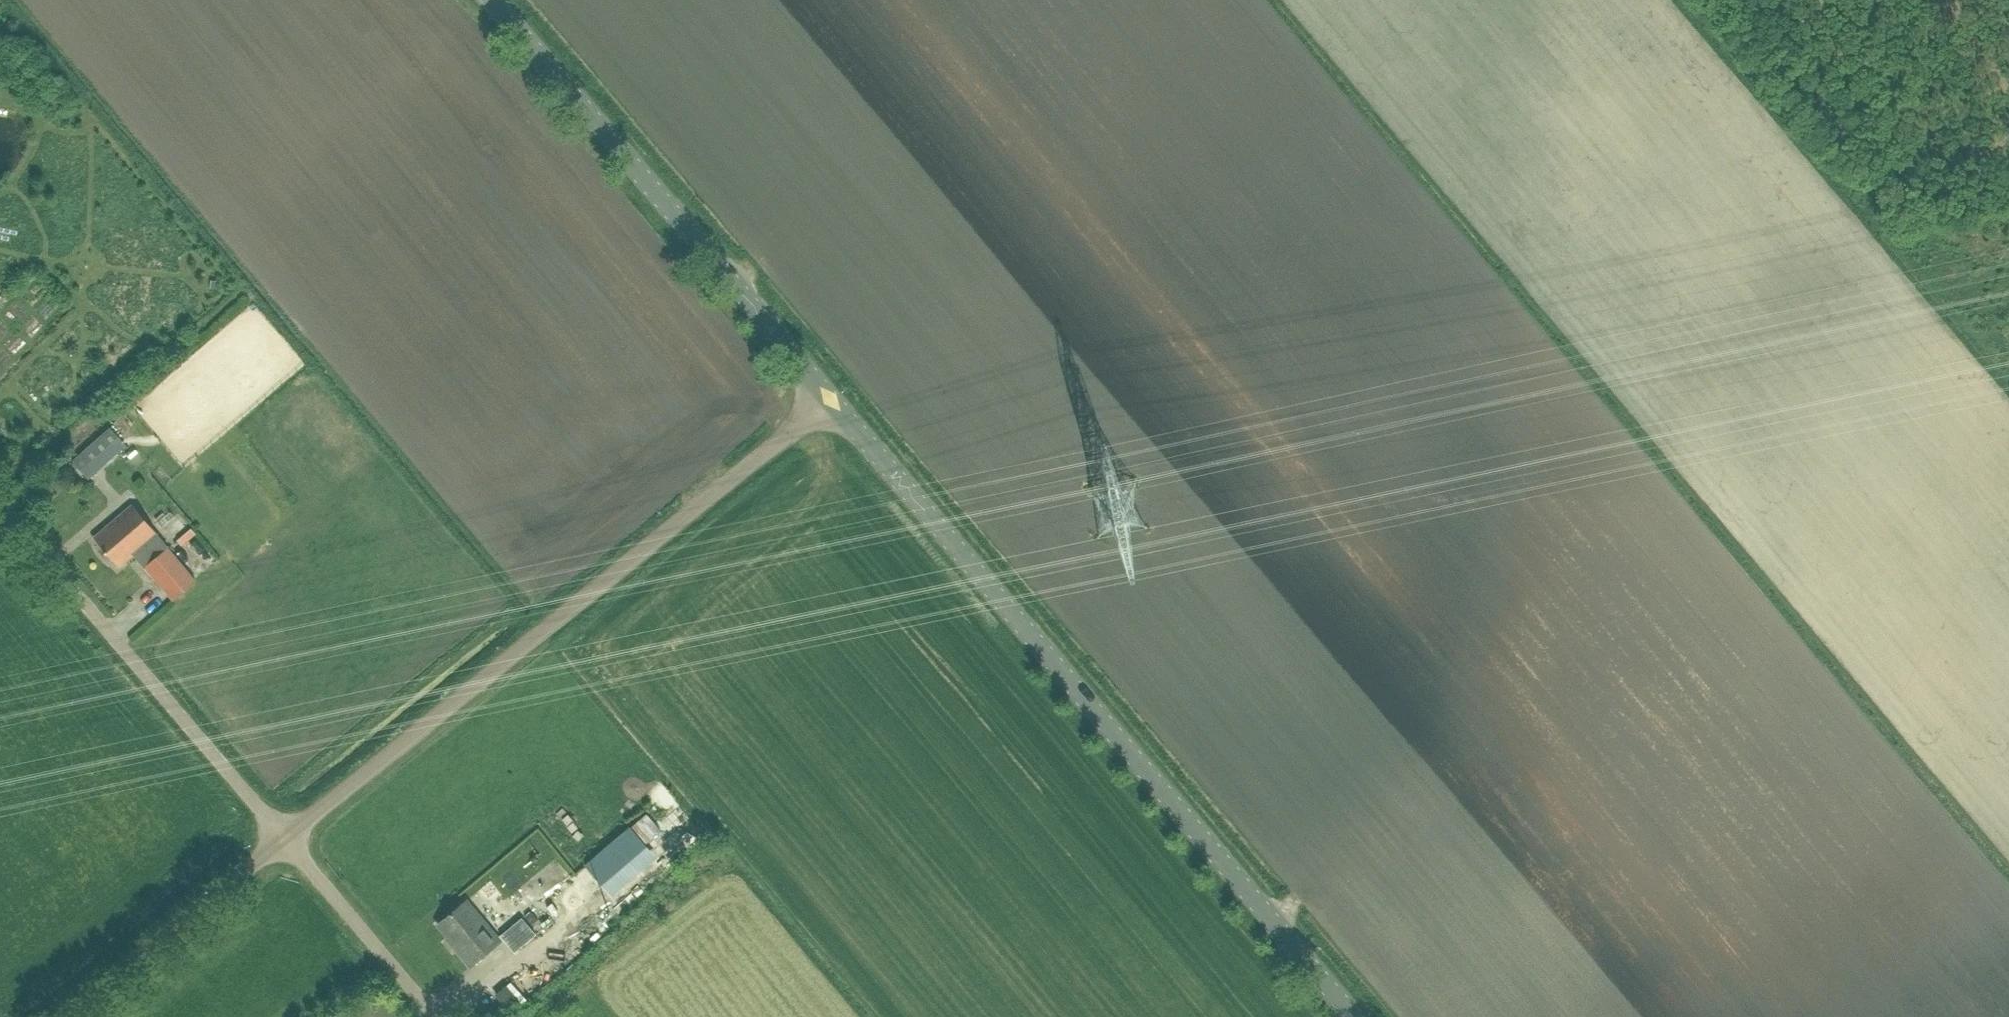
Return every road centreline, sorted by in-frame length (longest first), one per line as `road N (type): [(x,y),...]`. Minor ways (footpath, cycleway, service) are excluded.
road 1 (tertiary): [(1352,1016),(833,404)]
road 2 (unclassified): [(284,837),(833,404)]
road 3 (tertiary): [(833,404),(489,0)]
road 4 (unclassified): [(284,837),(0,503)]
road 5 (unclassified): [(57,1016),(284,837)]
road 6 (unclassified): [(436,1016),(284,837)]

